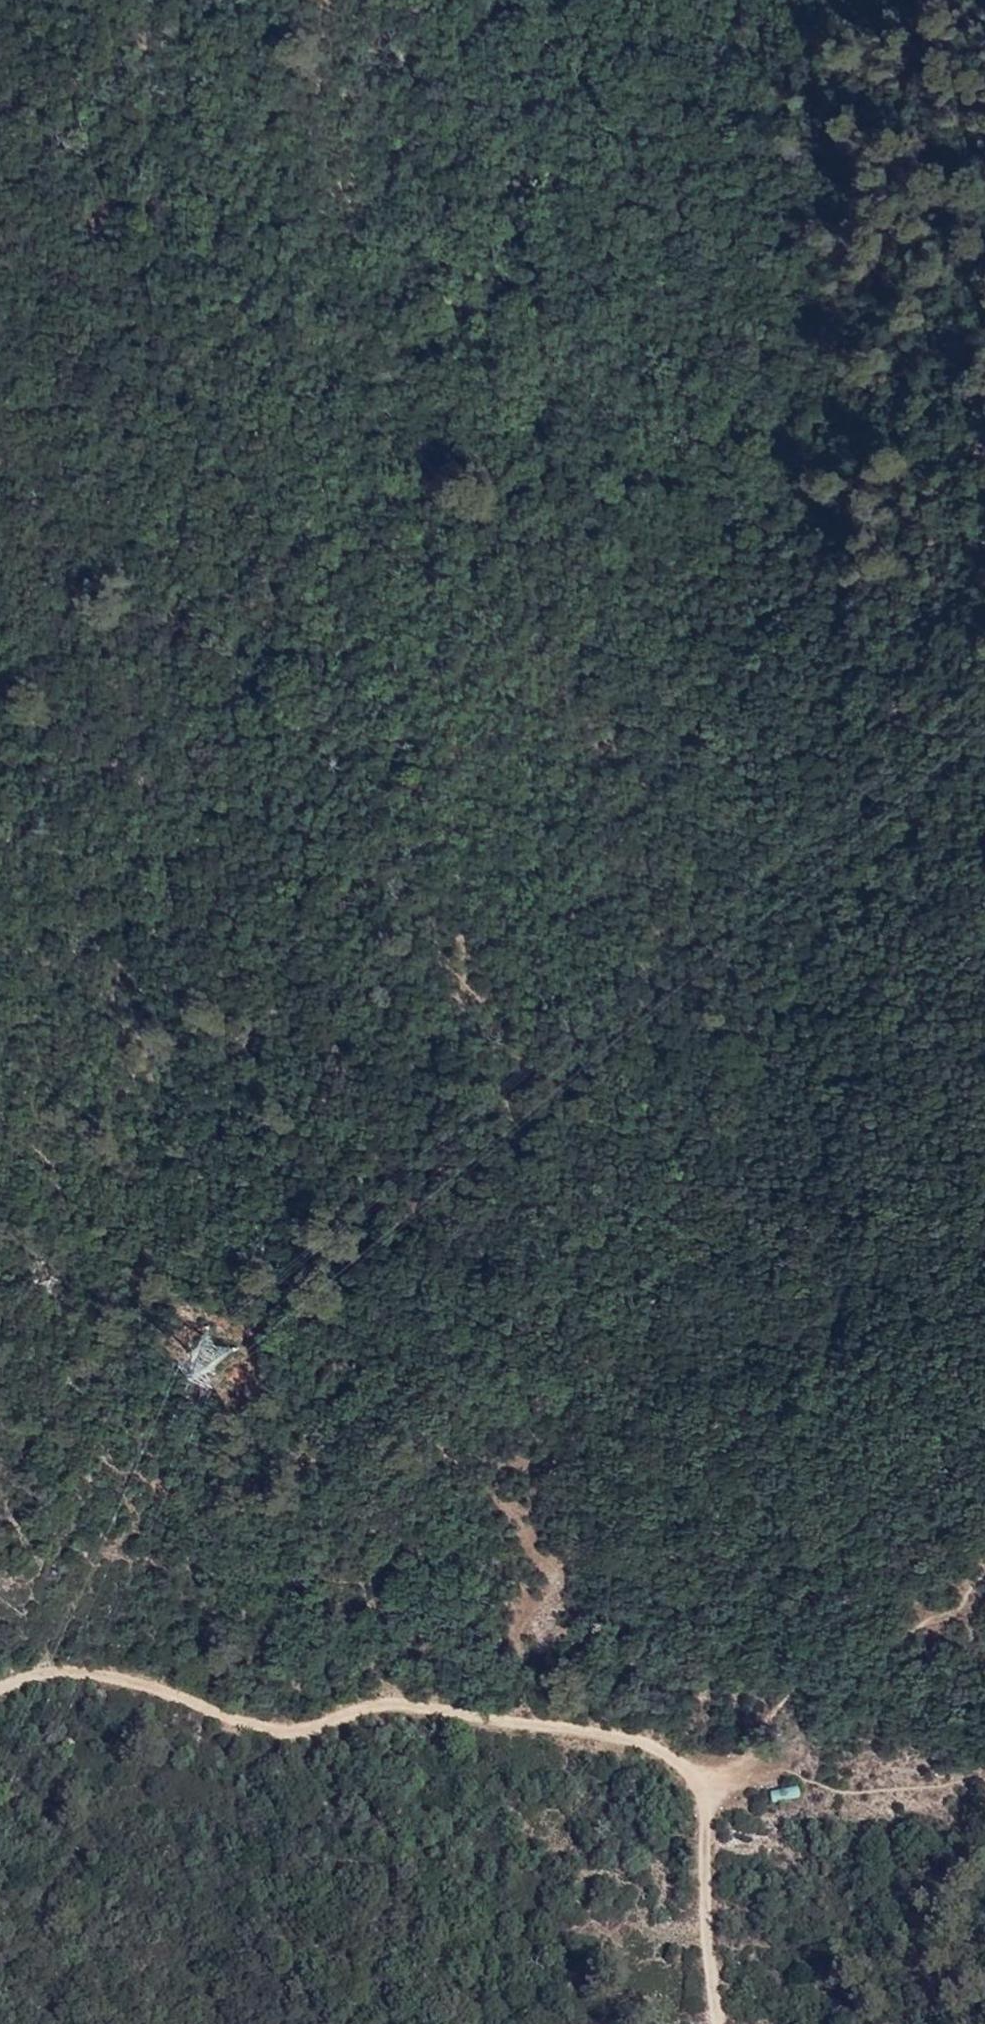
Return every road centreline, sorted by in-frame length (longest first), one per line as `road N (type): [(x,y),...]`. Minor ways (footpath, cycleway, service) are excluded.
road 1 (track): [(705,1784),(652,1739),(400,1696),(307,1729),(83,1665),(0,1685)]
road 2 (track): [(724,2023),(705,1784)]

